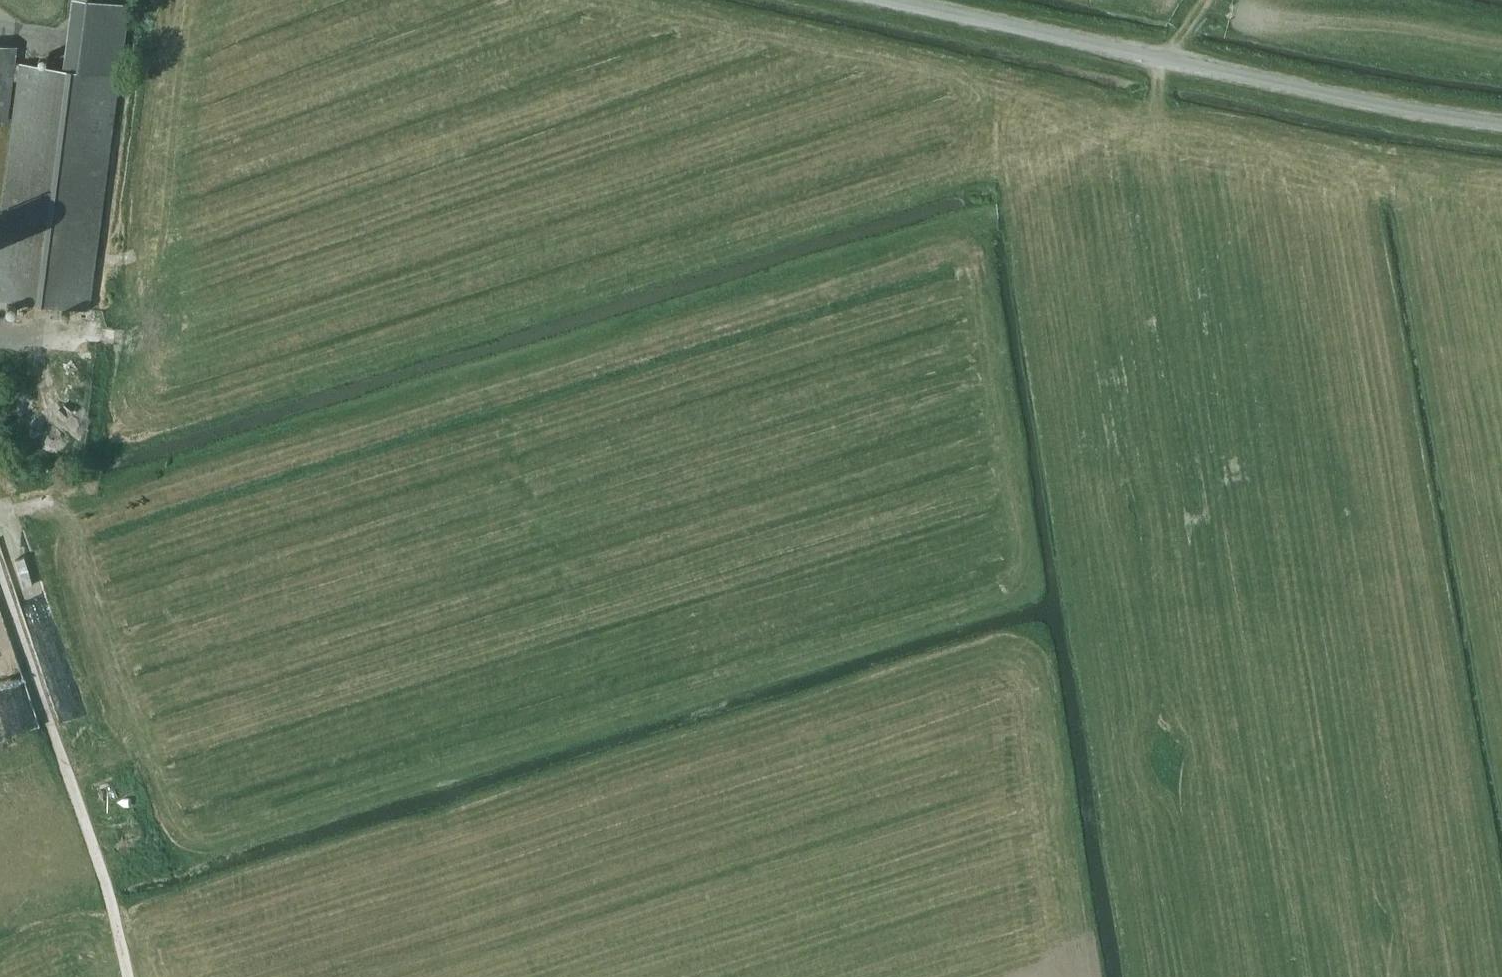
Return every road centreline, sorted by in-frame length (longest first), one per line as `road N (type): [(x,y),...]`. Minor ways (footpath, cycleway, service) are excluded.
road 1 (unclassified): [(1501,125),(887,0)]

